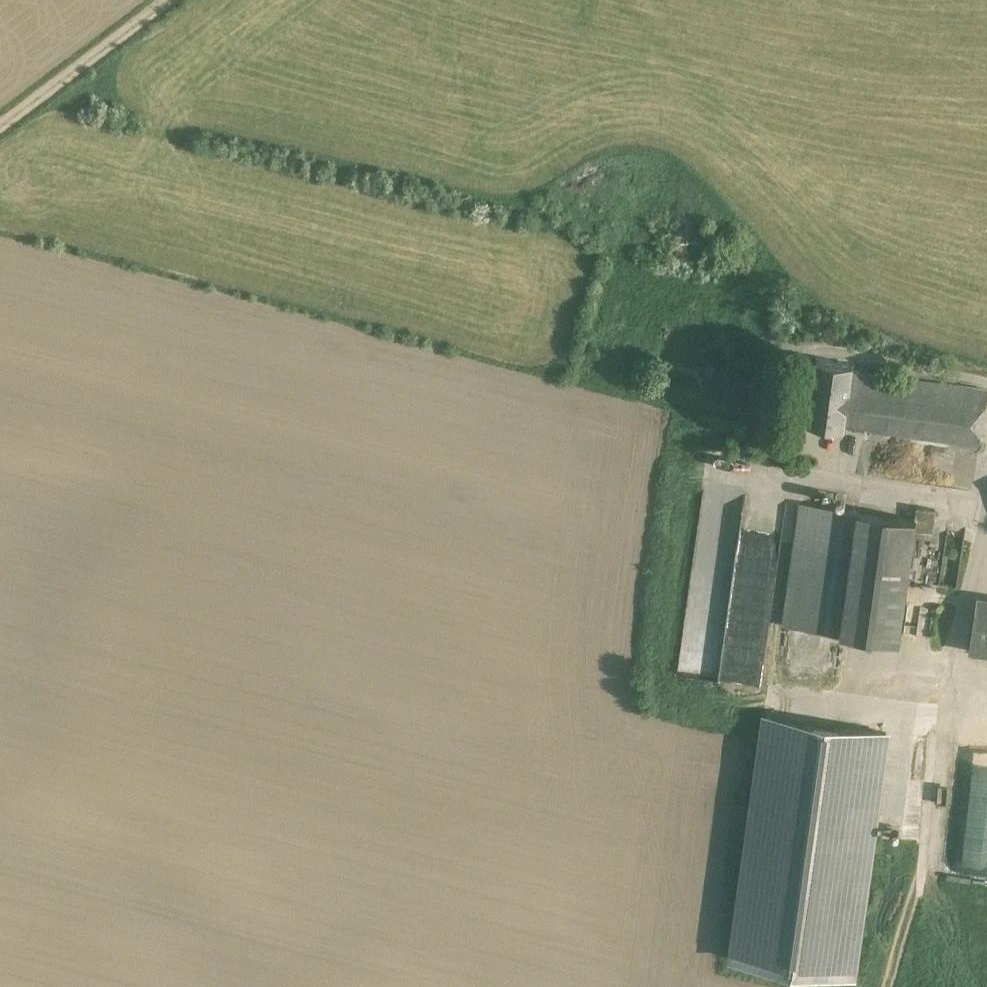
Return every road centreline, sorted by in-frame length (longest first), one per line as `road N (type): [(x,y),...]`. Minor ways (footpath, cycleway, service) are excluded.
road 1 (track): [(177,0),(0,131)]

